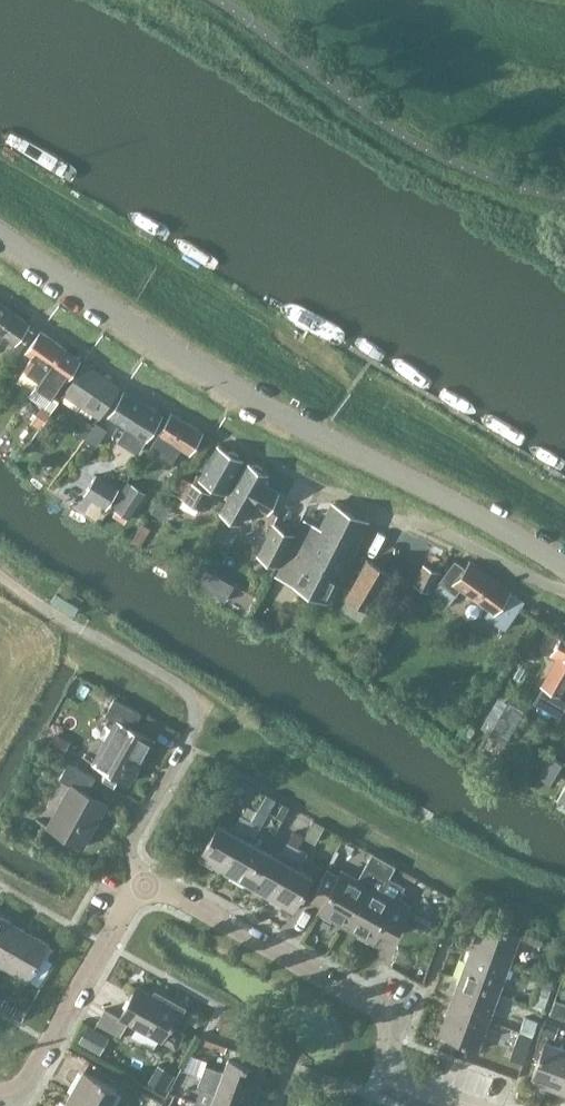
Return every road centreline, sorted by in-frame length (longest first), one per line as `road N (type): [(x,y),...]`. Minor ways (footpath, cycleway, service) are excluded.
road 1 (residential): [(0,235),(237,390),(564,567)]
road 2 (residential): [(469,1105),(398,1077),(388,1055),(388,1024),(374,1004),(142,879)]
road 3 (residential): [(0,1094),(27,1082),(142,879)]
road 4 (residential): [(142,879),(129,842),(186,739)]

